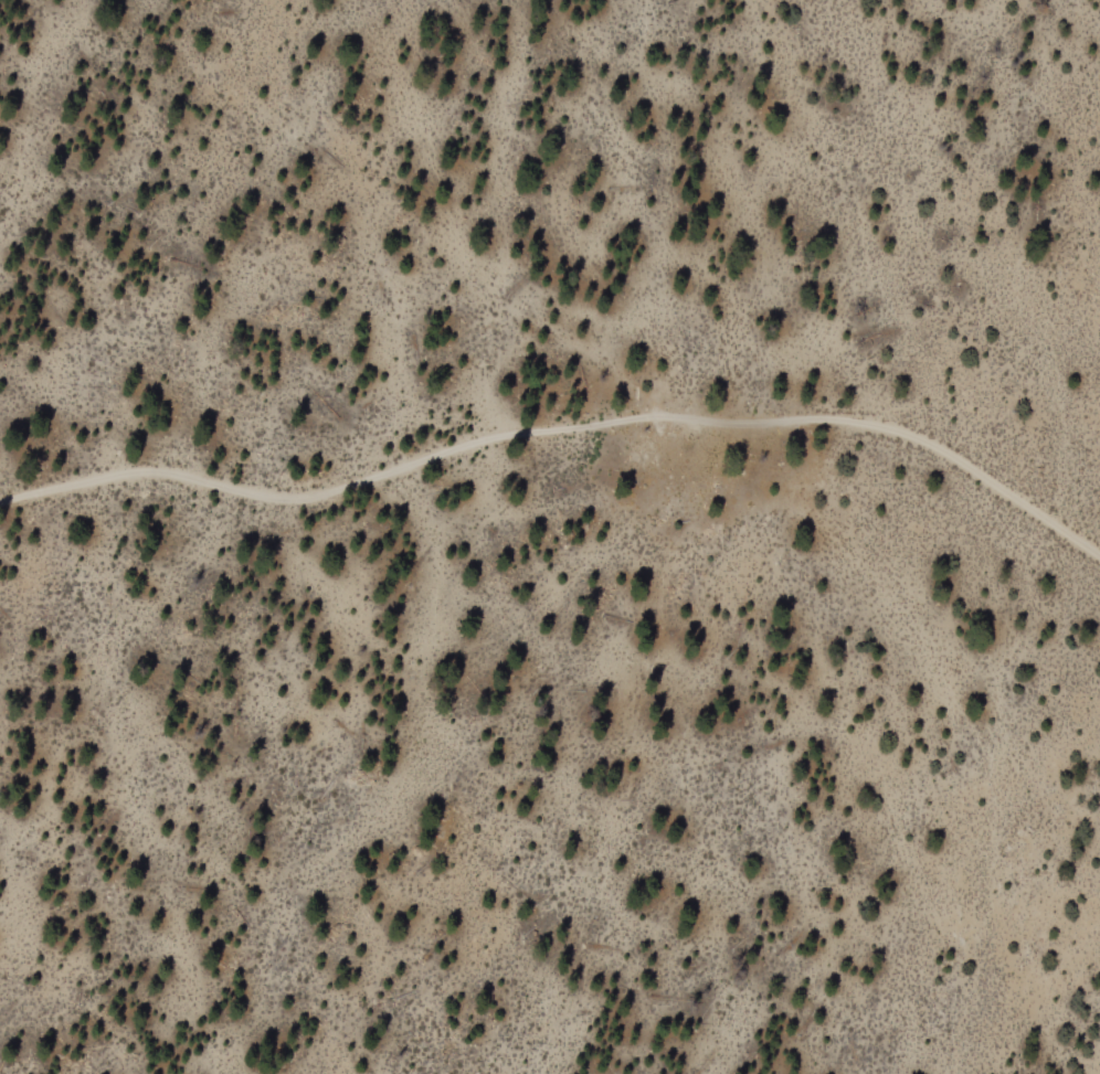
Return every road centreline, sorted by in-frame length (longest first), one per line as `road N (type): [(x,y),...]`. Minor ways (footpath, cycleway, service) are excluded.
road 1 (residential): [(1099,552),(940,450),(875,428),(829,424),(628,419),(512,439),(348,492),(286,500),(169,478),(129,479),(0,510)]

